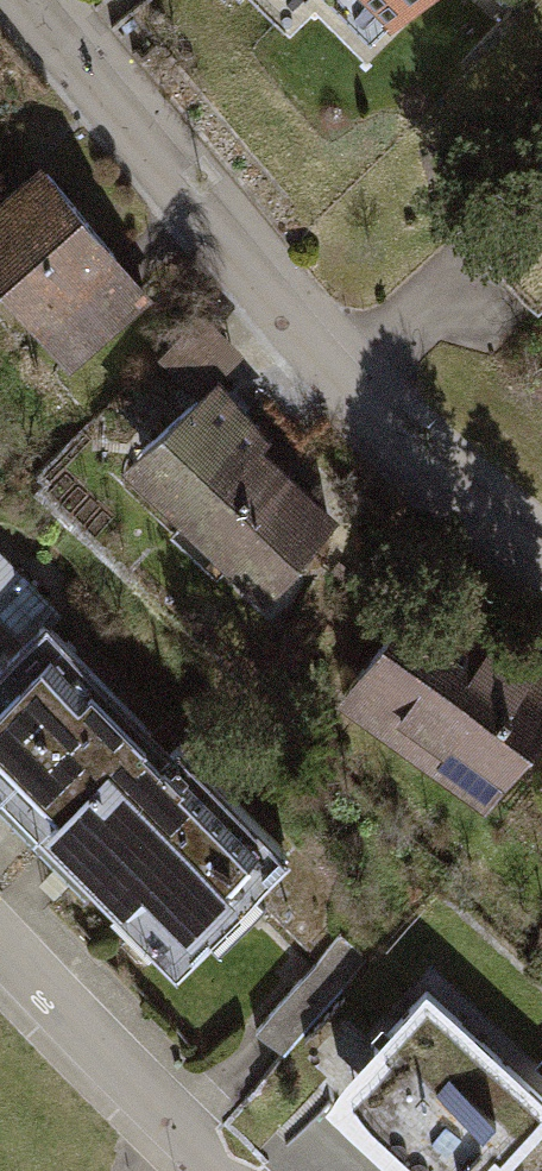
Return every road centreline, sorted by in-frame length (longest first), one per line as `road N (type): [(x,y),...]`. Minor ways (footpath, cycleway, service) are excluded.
road 1 (residential): [(23,0),(292,328),(457,497),(541,569)]
road 2 (residential): [(221,1170),(0,941)]

